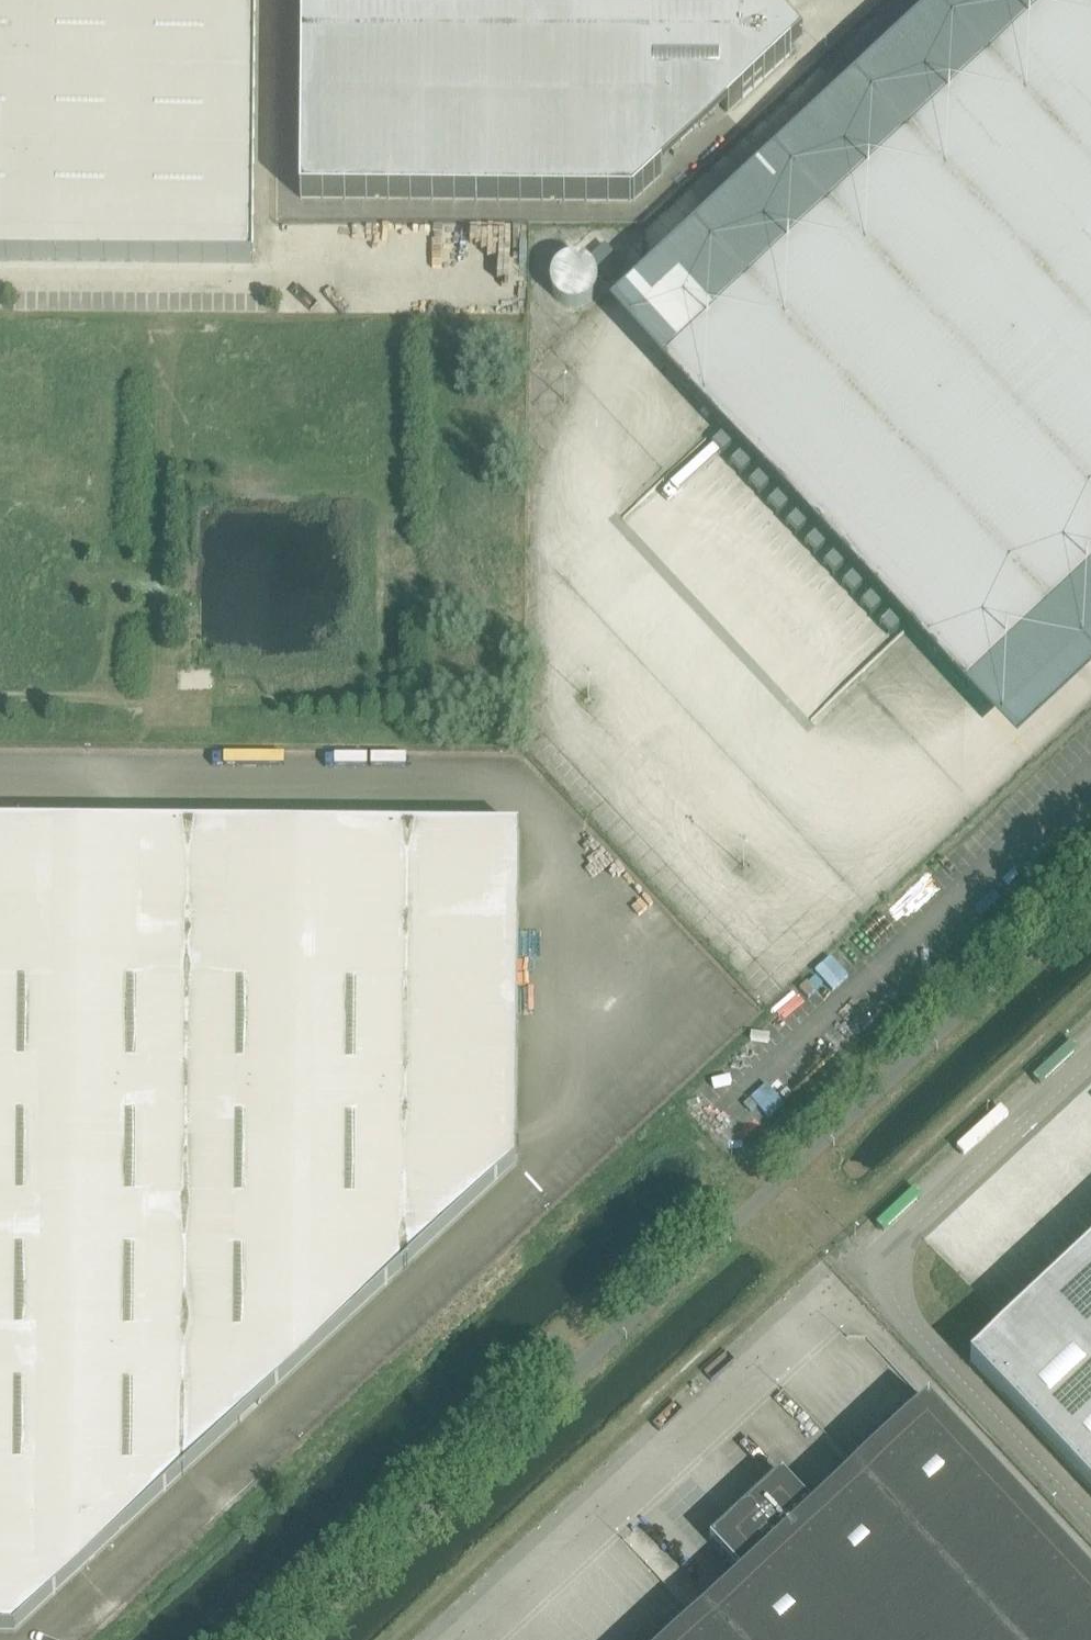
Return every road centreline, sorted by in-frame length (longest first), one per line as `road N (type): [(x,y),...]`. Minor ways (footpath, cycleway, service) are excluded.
road 1 (unclassified): [(289,1639),(1090,901)]

